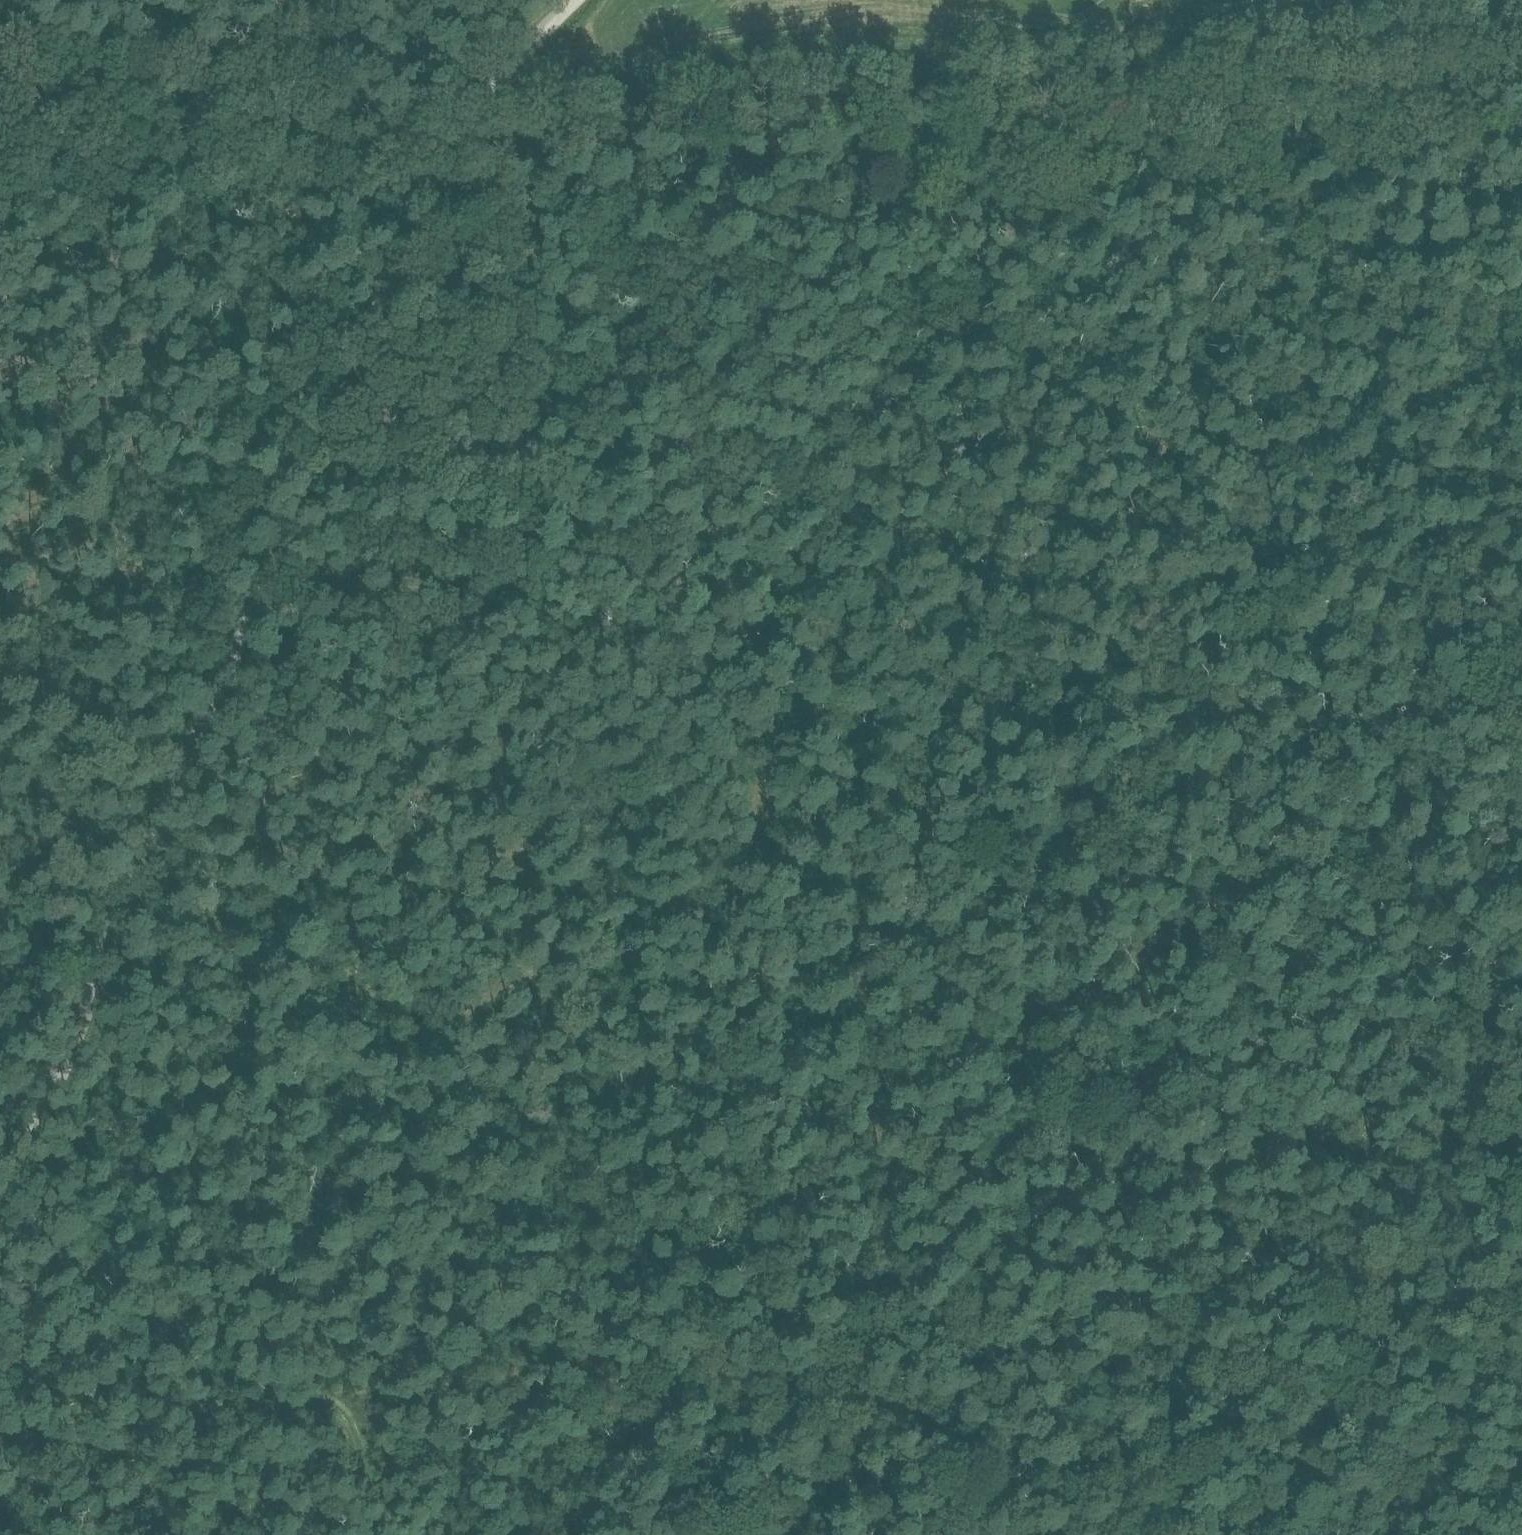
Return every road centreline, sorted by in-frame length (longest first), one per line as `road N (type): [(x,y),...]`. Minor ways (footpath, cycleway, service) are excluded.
road 1 (unclassified): [(0,1185),(458,149),(493,93),(586,0)]

